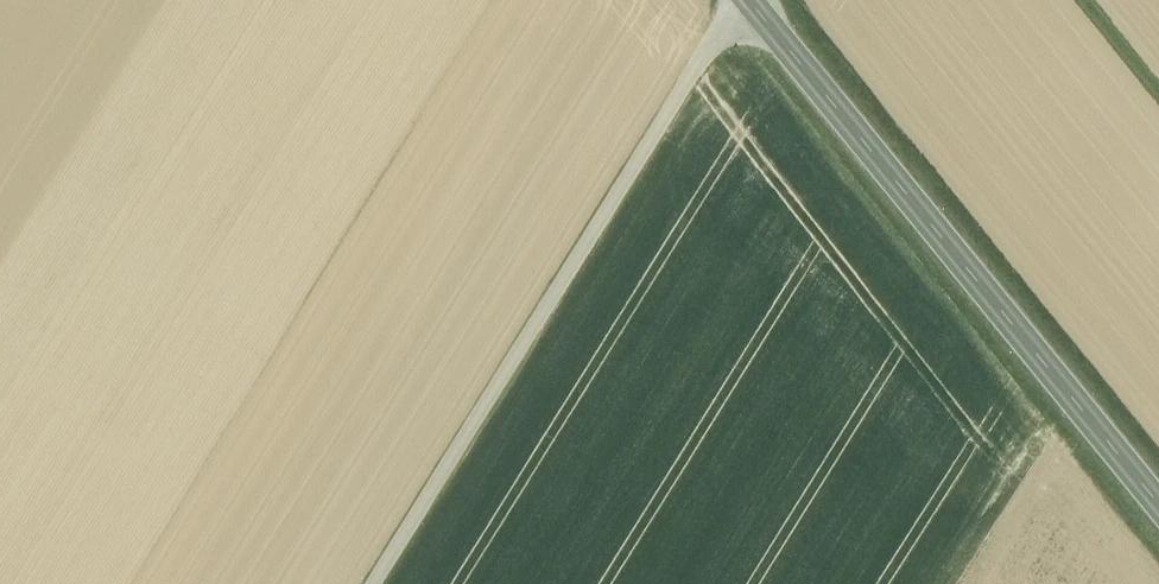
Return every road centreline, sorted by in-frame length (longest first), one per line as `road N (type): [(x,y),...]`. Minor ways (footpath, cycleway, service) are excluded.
road 1 (track): [(395,583),(739,0)]
road 2 (trunk): [(1158,501),(755,0)]

